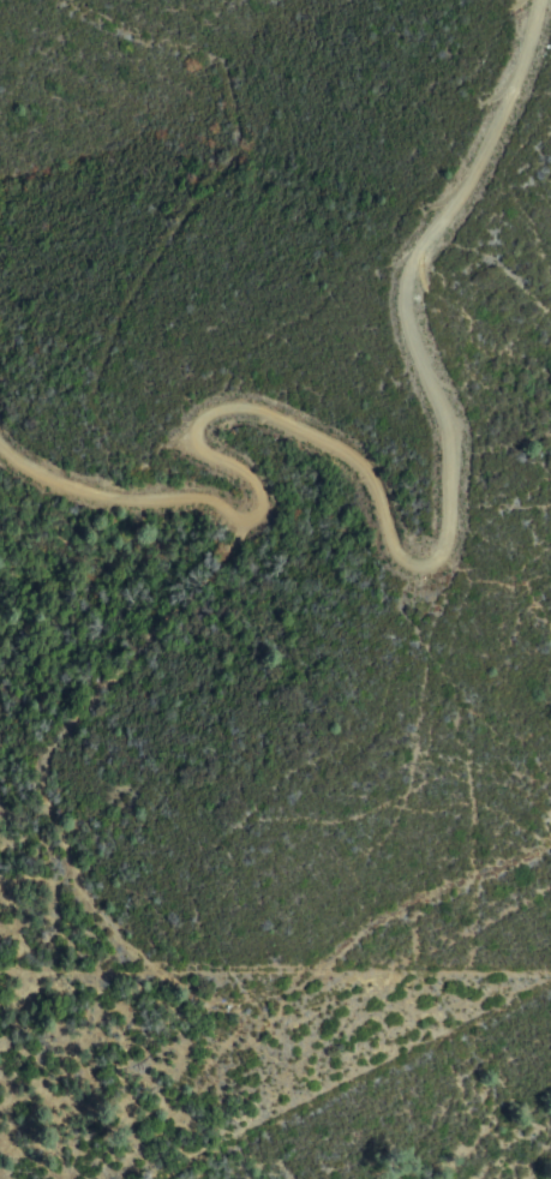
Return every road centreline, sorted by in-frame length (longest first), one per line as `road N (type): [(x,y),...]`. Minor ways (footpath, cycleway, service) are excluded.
road 1 (residential): [(0,434),(12,450),(80,487),(196,505),(232,531),(245,531),(254,515),(248,493),(203,448),(203,435),(227,414),(251,417),(348,466),(375,497),(396,551),(418,568),(441,564),(457,526),(455,432),(420,347),(414,289),(492,148),(547,0)]

